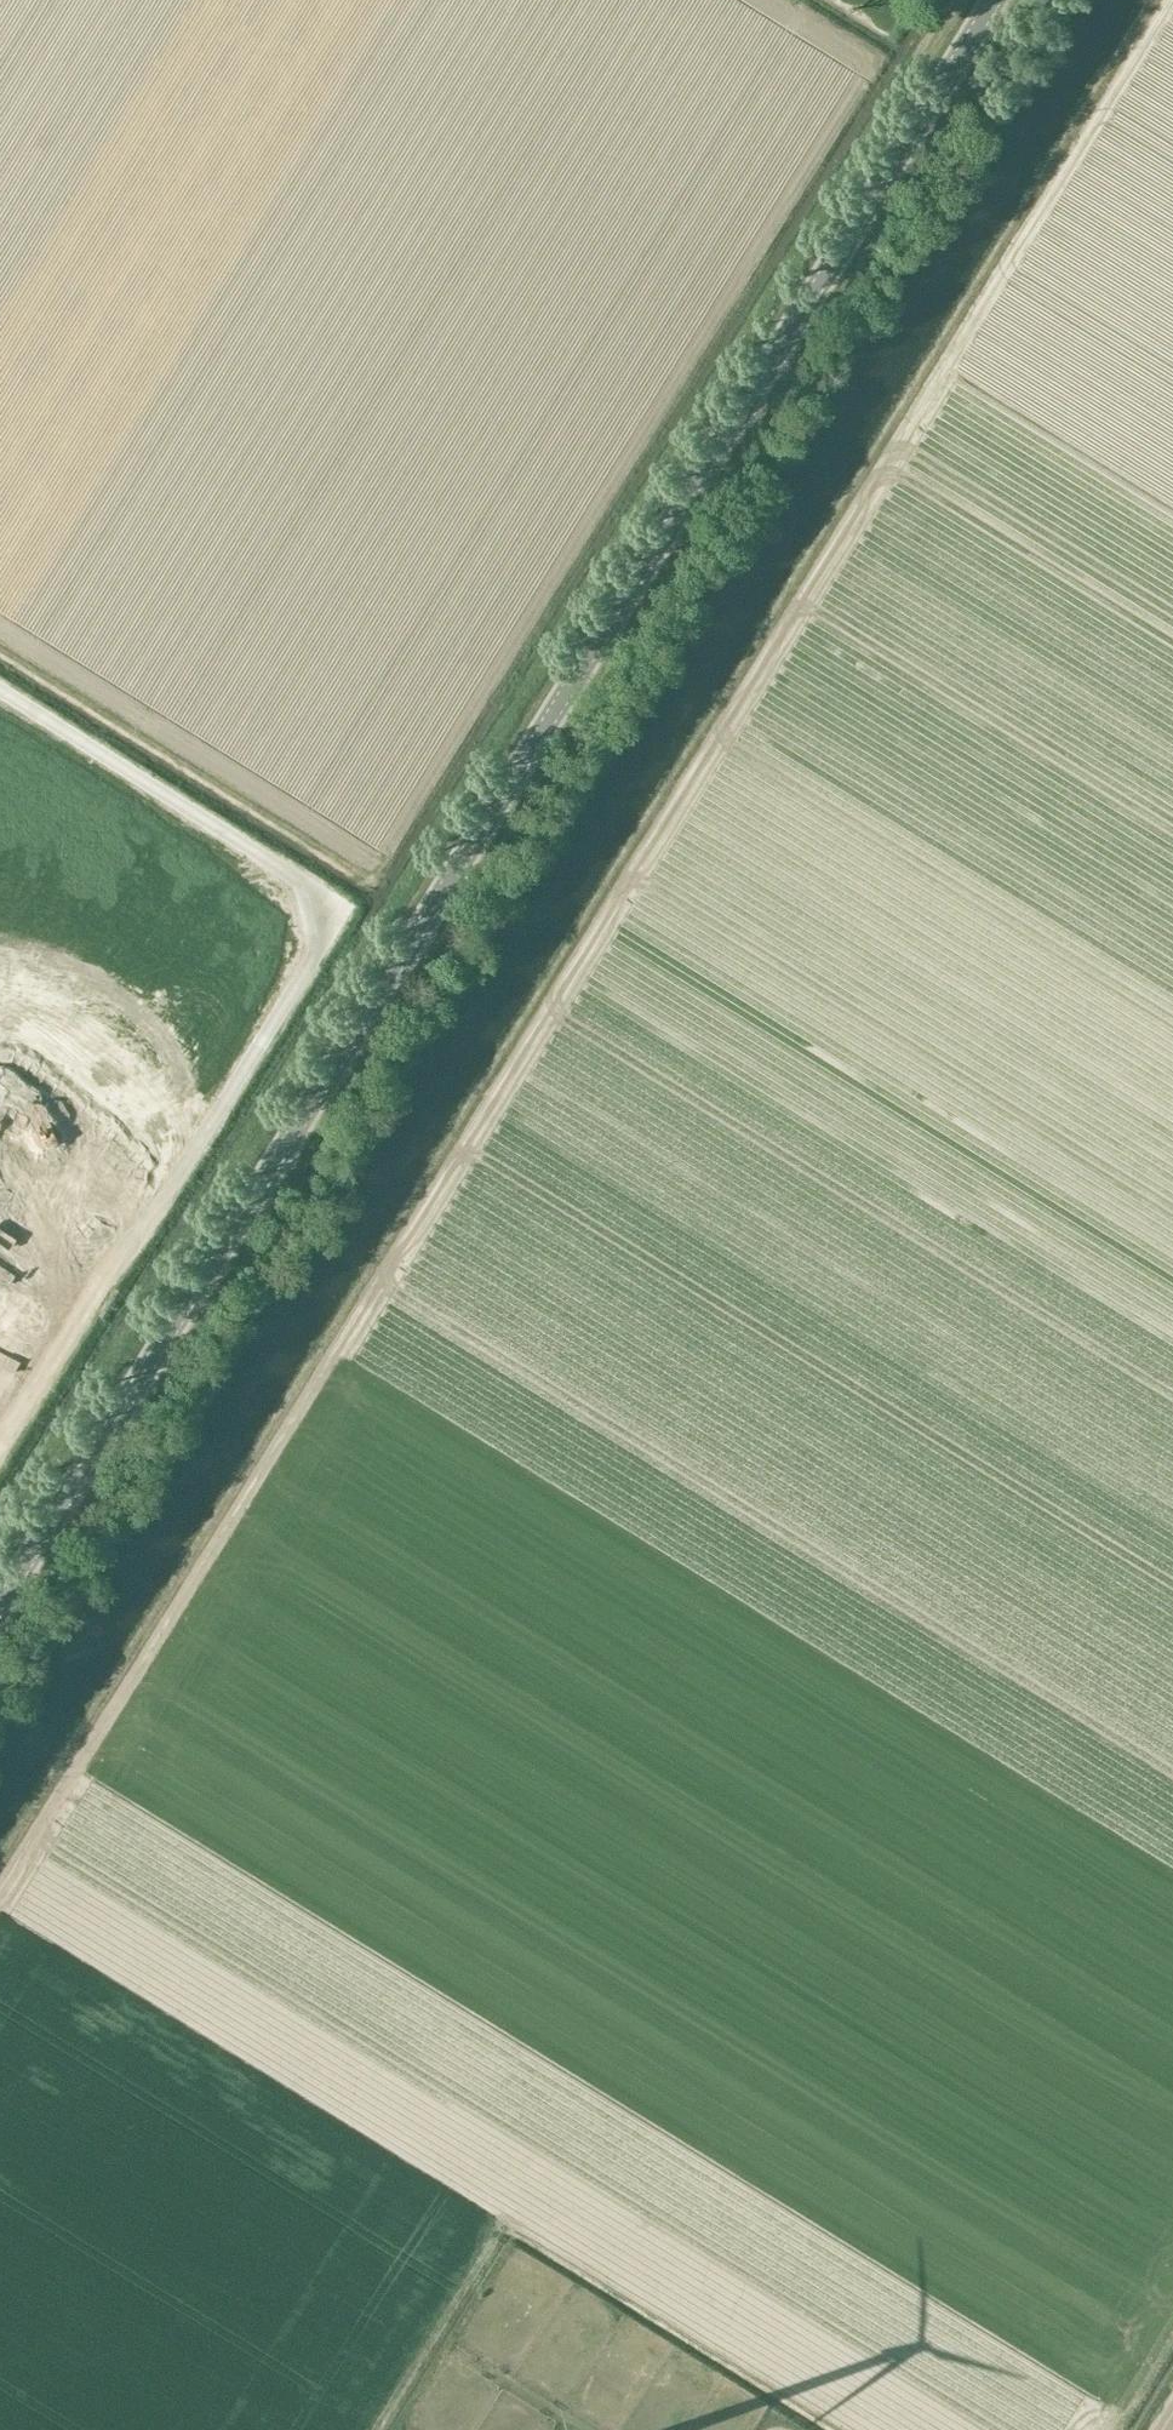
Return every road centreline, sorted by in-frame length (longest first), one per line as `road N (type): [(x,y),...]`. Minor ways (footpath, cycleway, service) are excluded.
road 1 (unclassified): [(0,1601),(992,0)]

